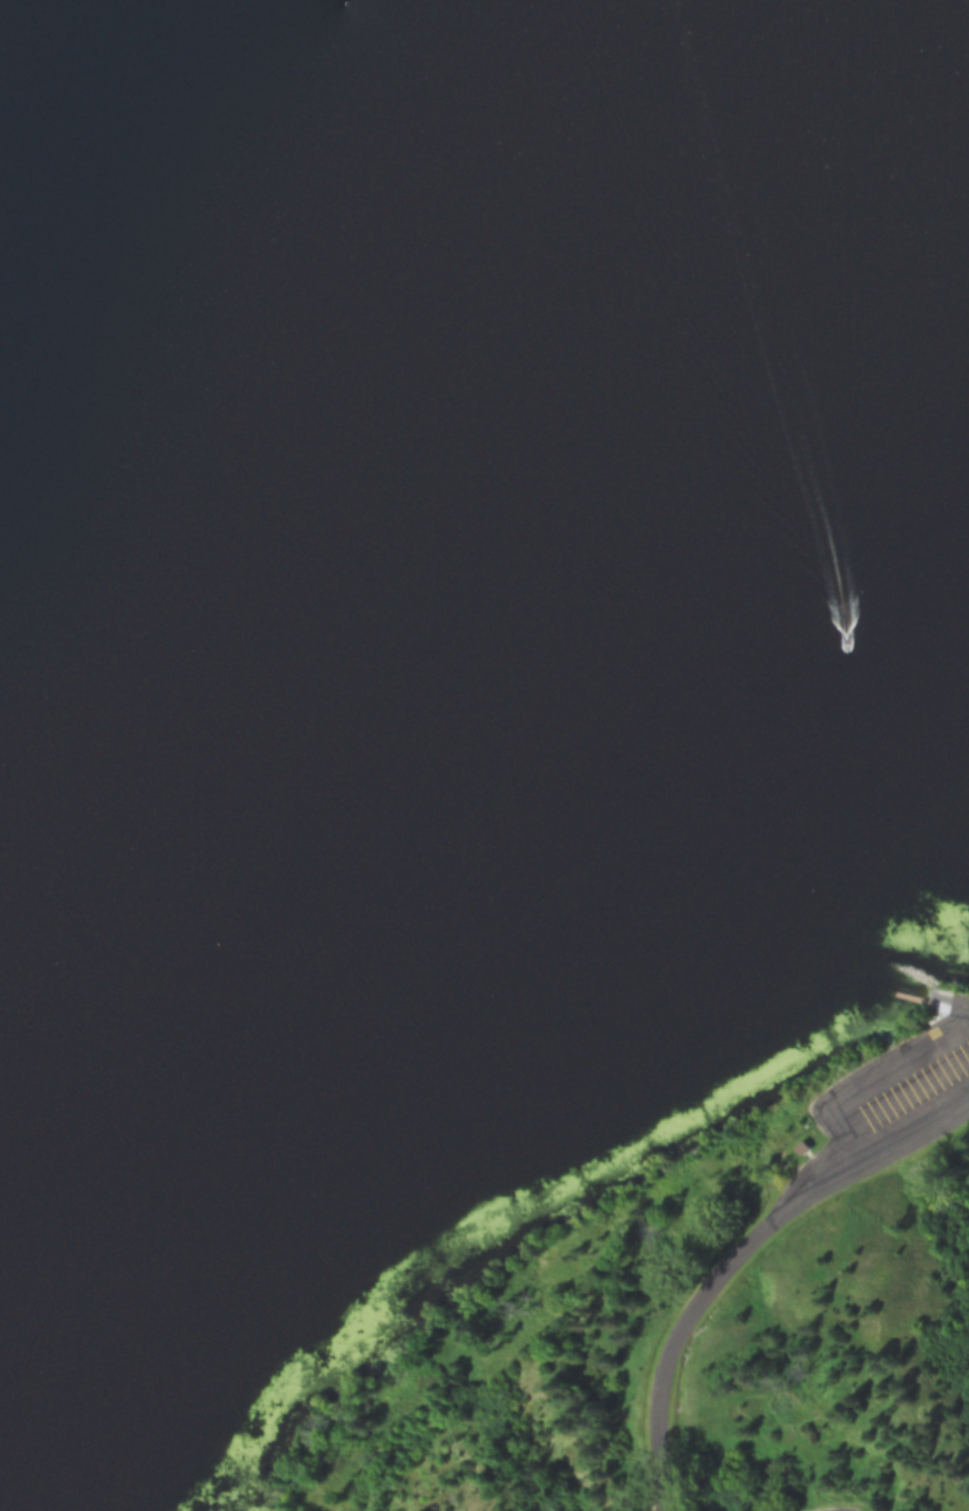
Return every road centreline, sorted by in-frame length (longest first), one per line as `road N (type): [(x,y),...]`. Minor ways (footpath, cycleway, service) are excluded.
road 1 (tertiary): [(670,1510),(675,1374),(701,1315),(775,1230),(811,1203),(968,1119)]

